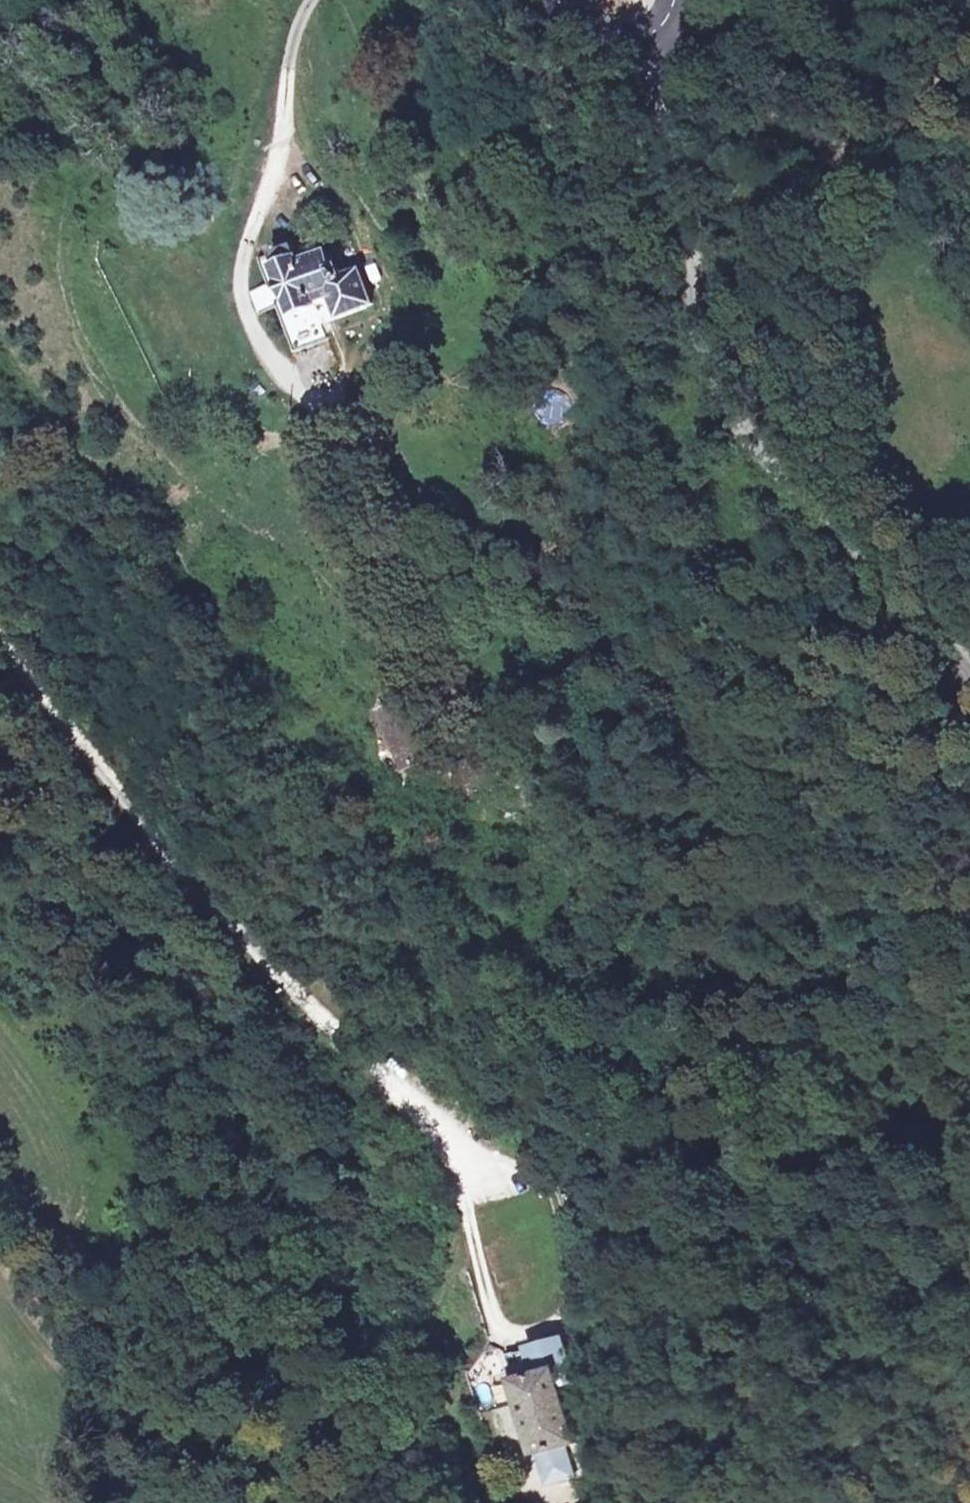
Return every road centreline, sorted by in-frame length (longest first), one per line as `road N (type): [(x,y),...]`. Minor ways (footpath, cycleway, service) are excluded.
road 1 (unclassified): [(0,634),(165,852),(280,985),(412,1115),(468,1219),(496,1338)]
road 2 (unclassified): [(606,19),(667,165),(695,254),(699,312),(742,417),(860,564),(912,604),(969,691)]

